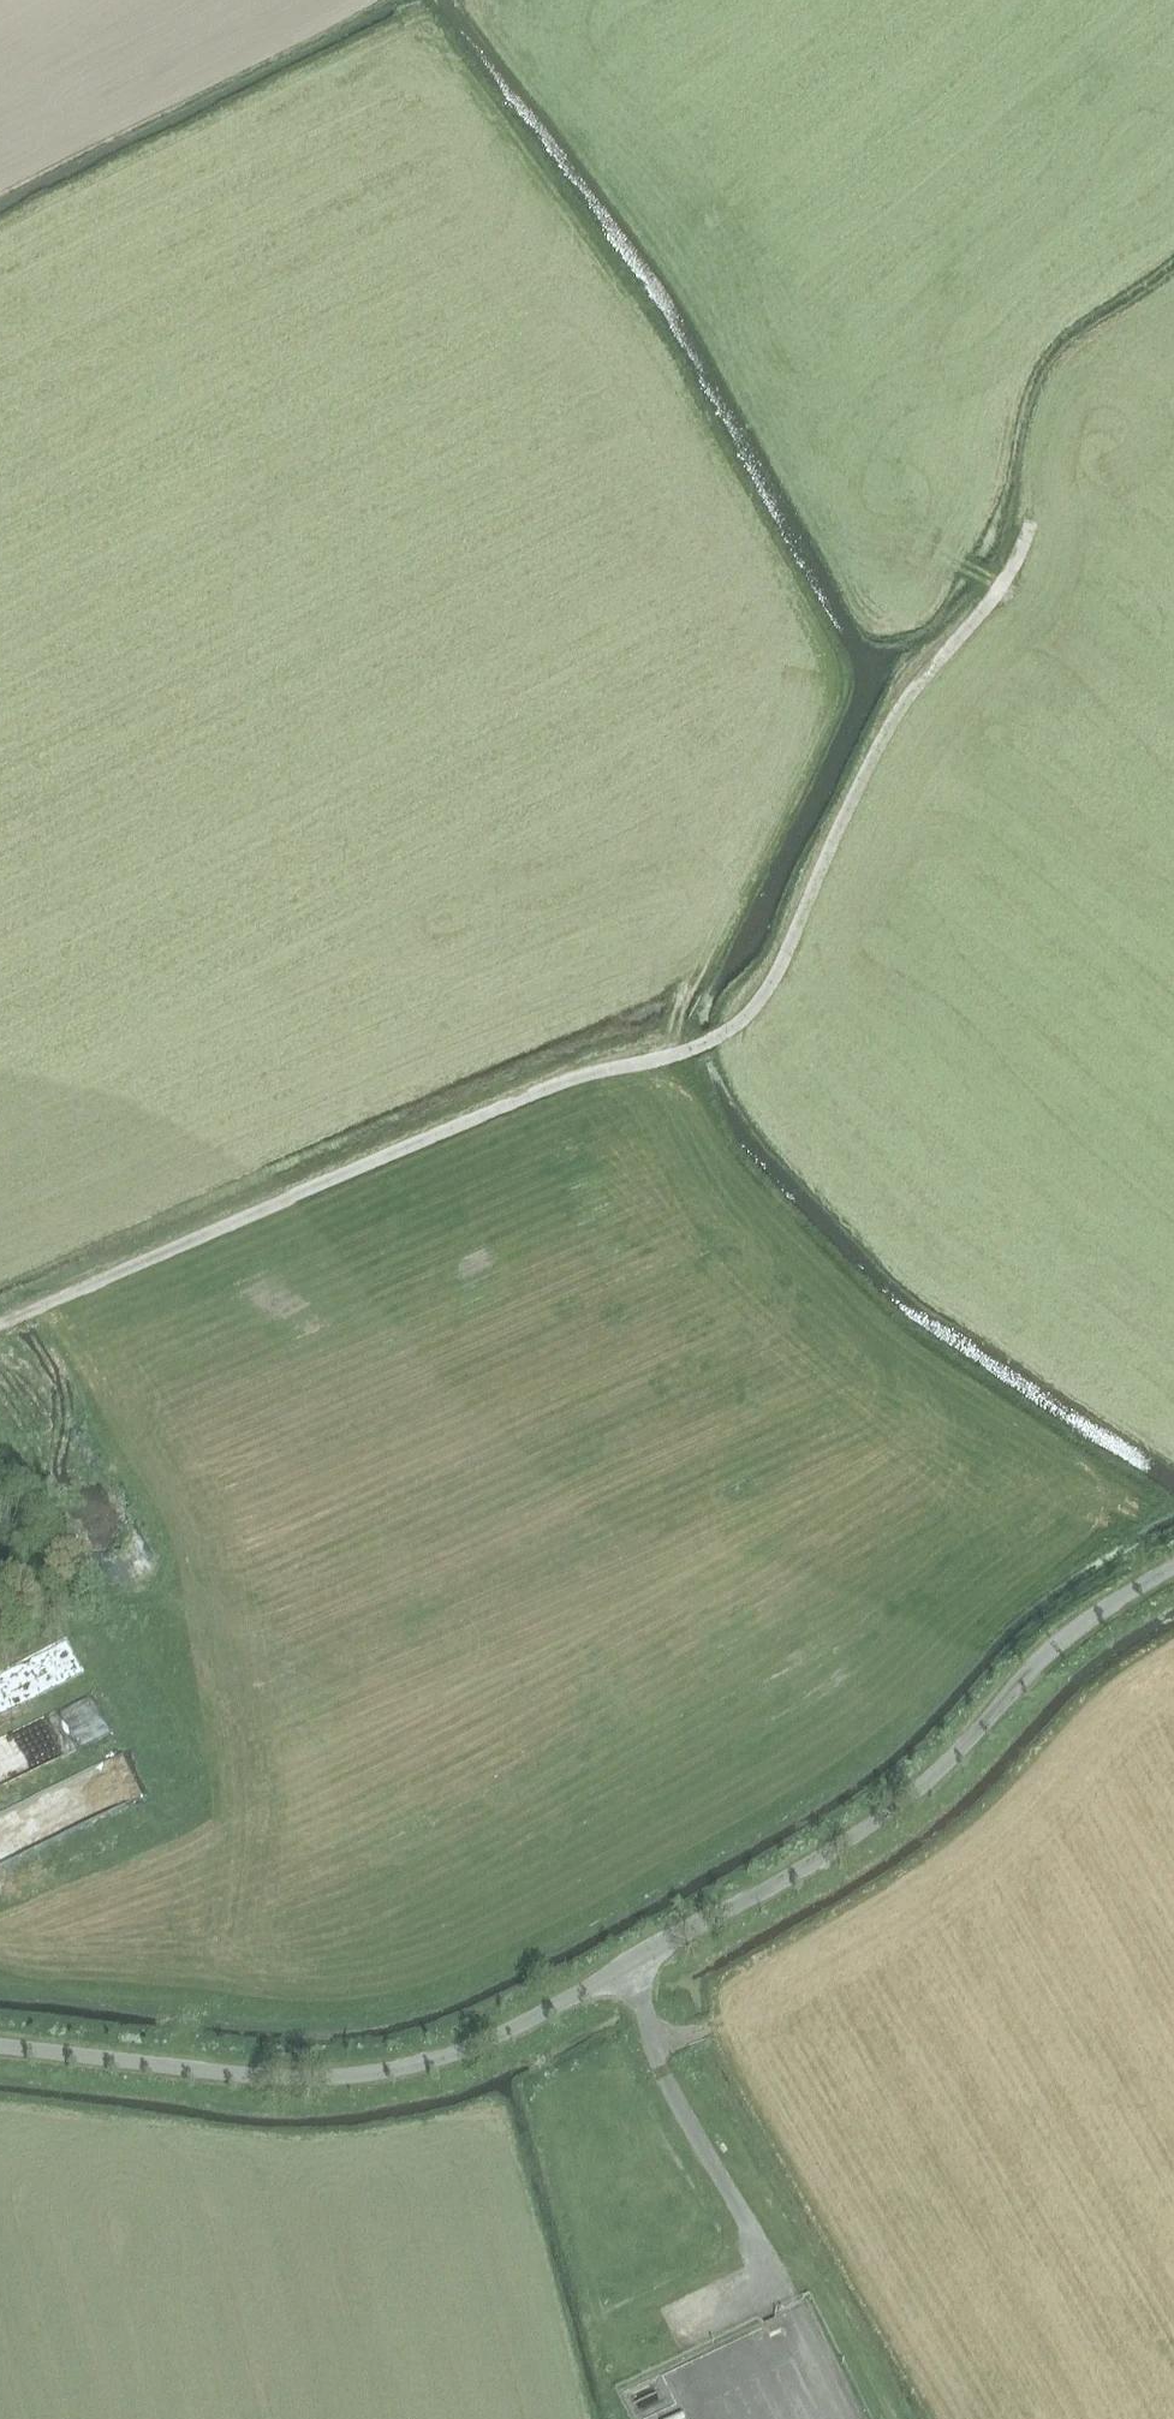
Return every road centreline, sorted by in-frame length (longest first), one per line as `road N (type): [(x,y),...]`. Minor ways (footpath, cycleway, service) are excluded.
road 1 (track): [(0,1324),(571,1073),(658,1059),(749,1014),(777,977),(897,708),(999,590),(1031,528)]
road 2 (unclassified): [(0,2044),(316,2077),(459,2050),(737,1905),(870,1824),(962,1747),(1075,1629),(1173,1566)]

